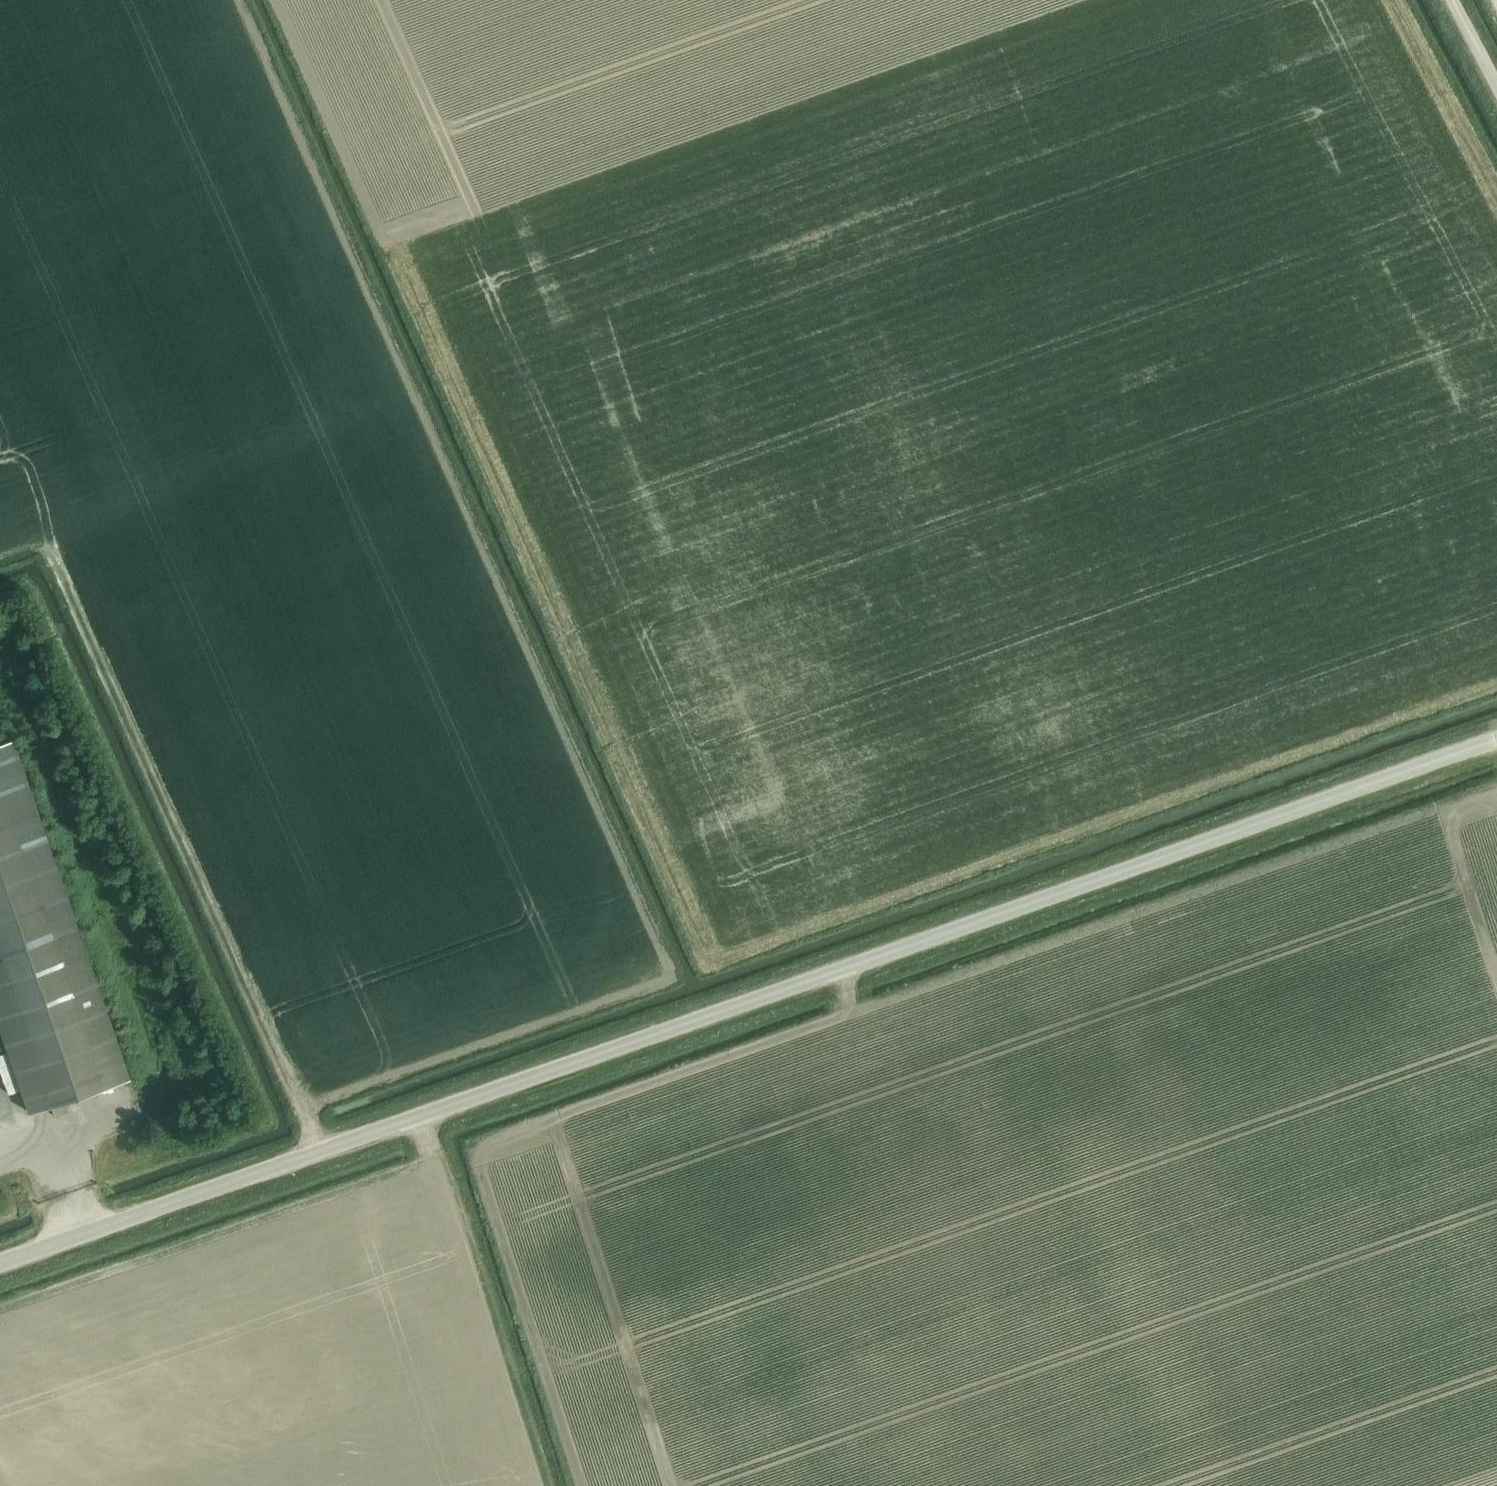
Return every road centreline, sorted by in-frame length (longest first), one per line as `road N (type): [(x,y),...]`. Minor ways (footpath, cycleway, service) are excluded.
road 1 (unclassified): [(0,1256),(1496,738)]

